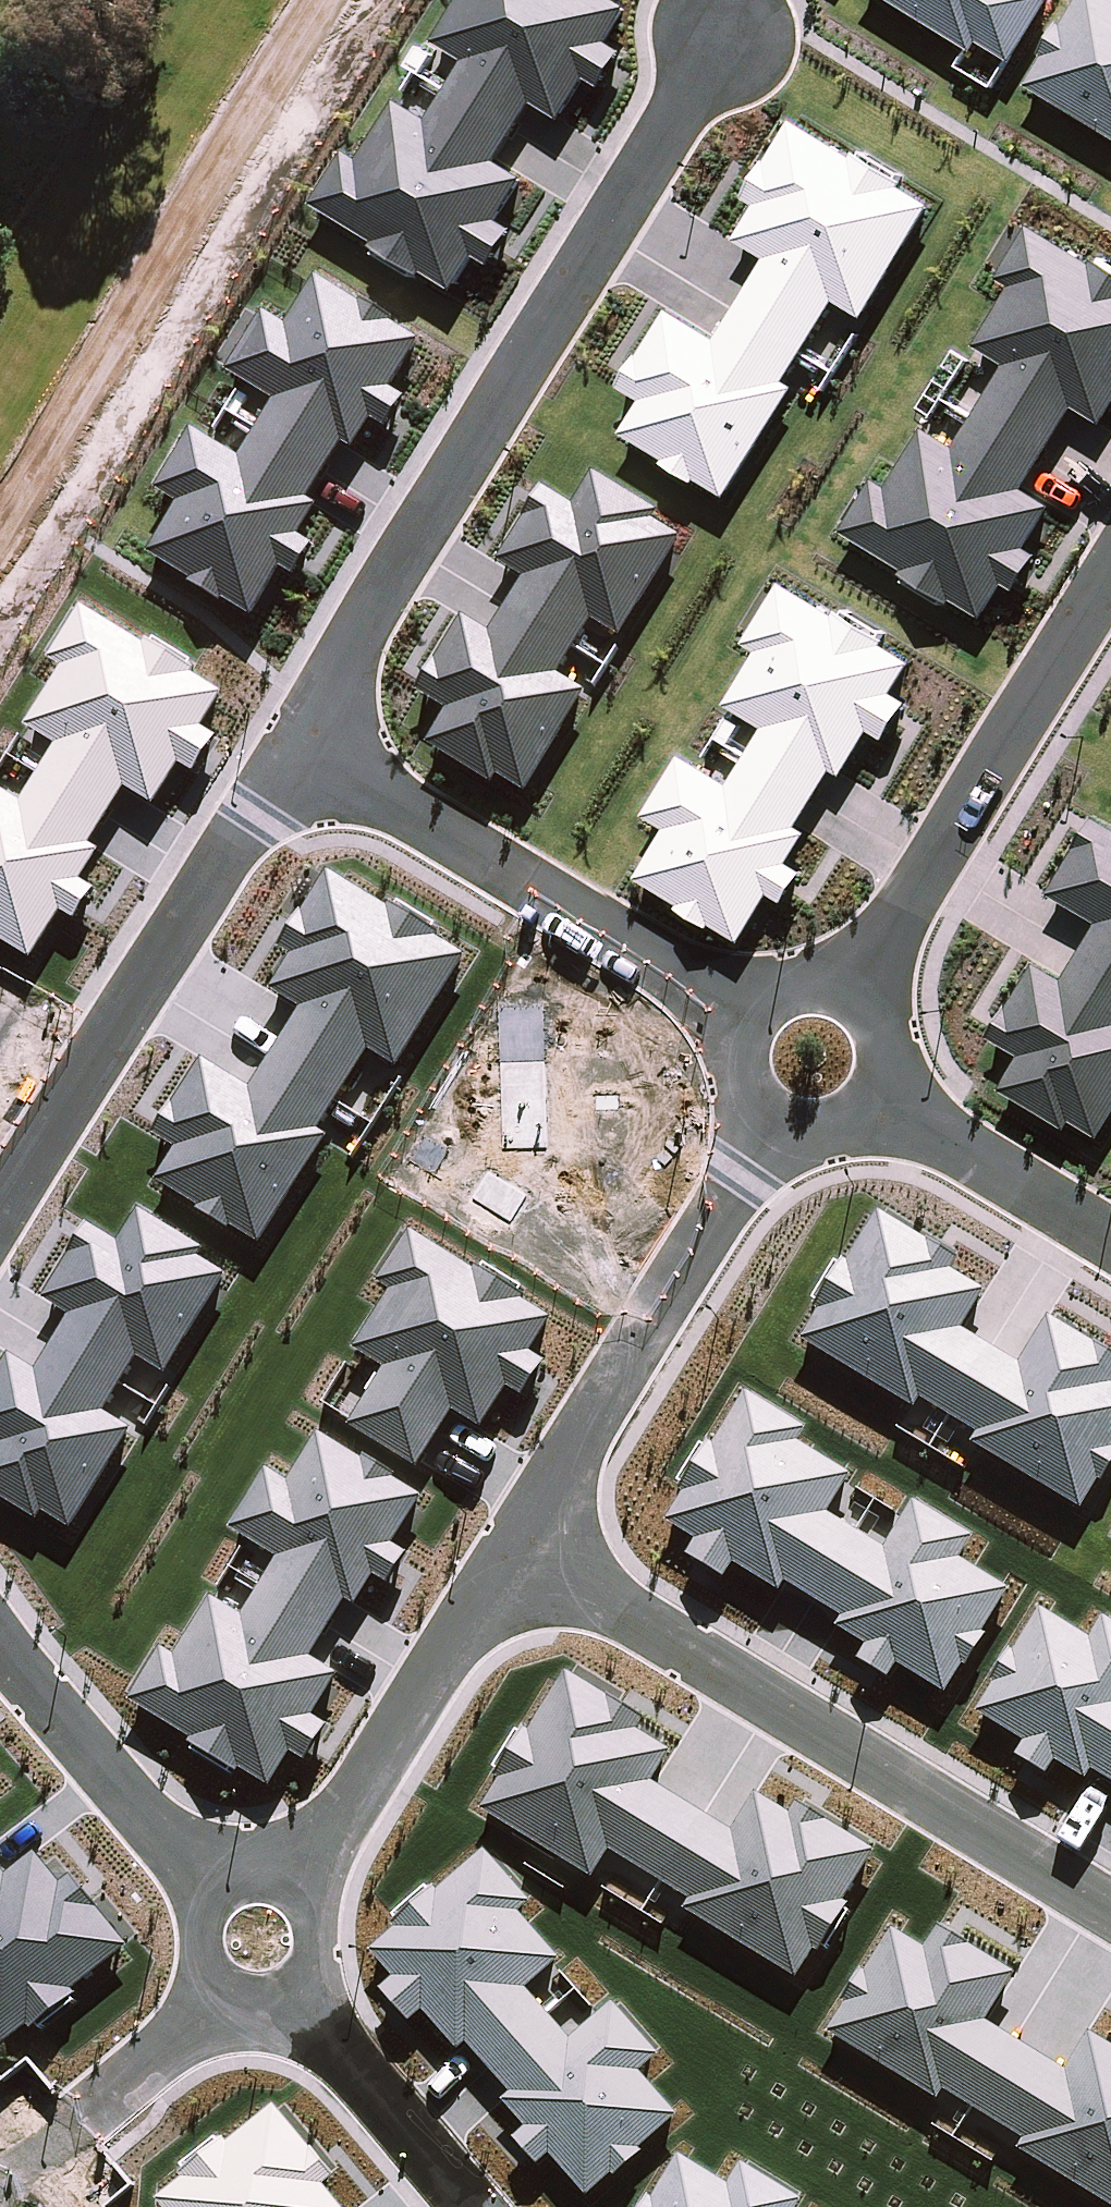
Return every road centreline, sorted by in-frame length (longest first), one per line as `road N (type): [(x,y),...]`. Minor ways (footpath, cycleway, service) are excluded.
road 1 (residential): [(724,7),(298,742)]
road 2 (residential): [(1110,1910),(525,1551)]
road 3 (residential): [(298,742),(0,1213)]
road 4 (residential): [(756,1022),(298,742)]
road 5 (residential): [(525,1551),(776,1109)]
road 6 (residential): [(849,1002),(1110,572)]
road 7 (residential): [(288,1887),(525,1551)]
road 8 (residential): [(0,1633),(212,1897)]
road 9 (residential): [(1110,1236),(867,1090)]
road 10 (residential): [(471,2206),(290,1988)]
road 11 (residential): [(86,2120),(199,2014),(218,1983)]
road 12 (residential): [(288,1887),(309,1910),(317,1940),(307,1970),(290,1988)]

